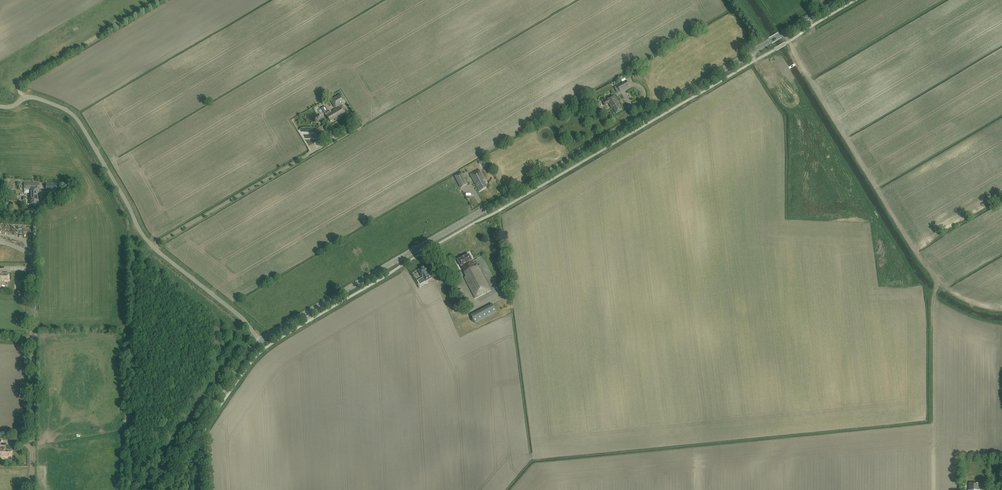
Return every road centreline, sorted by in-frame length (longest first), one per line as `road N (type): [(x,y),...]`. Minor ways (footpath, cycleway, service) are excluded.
road 1 (tertiary): [(259,341),(782,34)]
road 2 (unclassified): [(259,341),(241,316),(143,236),(74,115),(33,97),(0,106)]
road 3 (unclassified): [(31,489),(34,272)]
road 4 (track): [(153,246),(322,147)]
road 5 (tertiary): [(153,489),(259,341)]
road 6 (track): [(24,99),(22,80),(160,0)]

